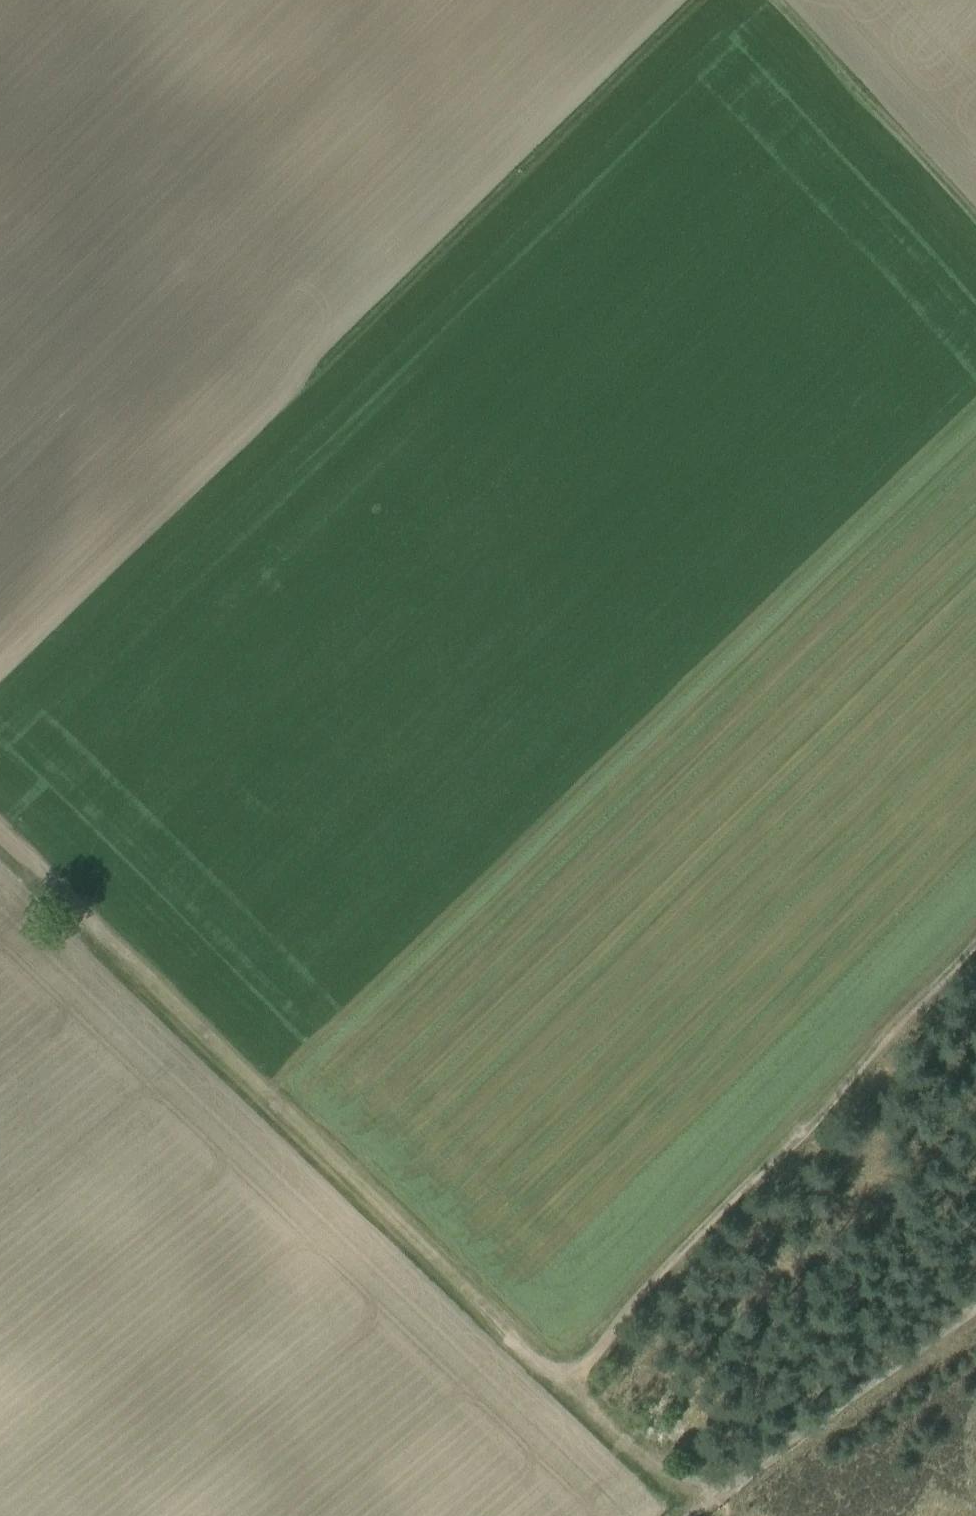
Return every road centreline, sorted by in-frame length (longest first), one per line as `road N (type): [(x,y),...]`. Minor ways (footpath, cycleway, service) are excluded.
road 1 (track): [(852,1387),(702,1502)]
road 2 (track): [(852,1387),(975,1299)]

